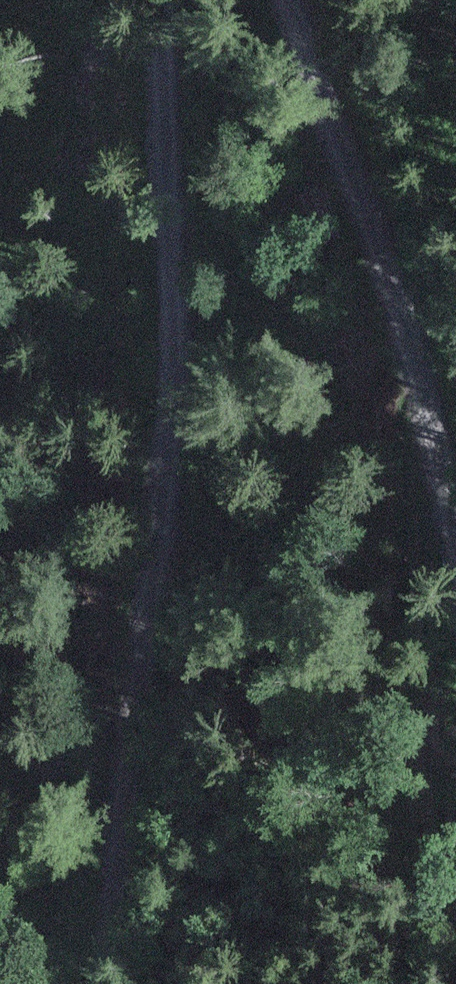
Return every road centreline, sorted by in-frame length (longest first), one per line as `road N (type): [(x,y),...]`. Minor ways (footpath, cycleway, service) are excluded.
road 1 (track): [(107,983),(116,858),(161,546),(178,321),(164,0)]
road 2 (track): [(291,0),(433,429),(455,550)]

